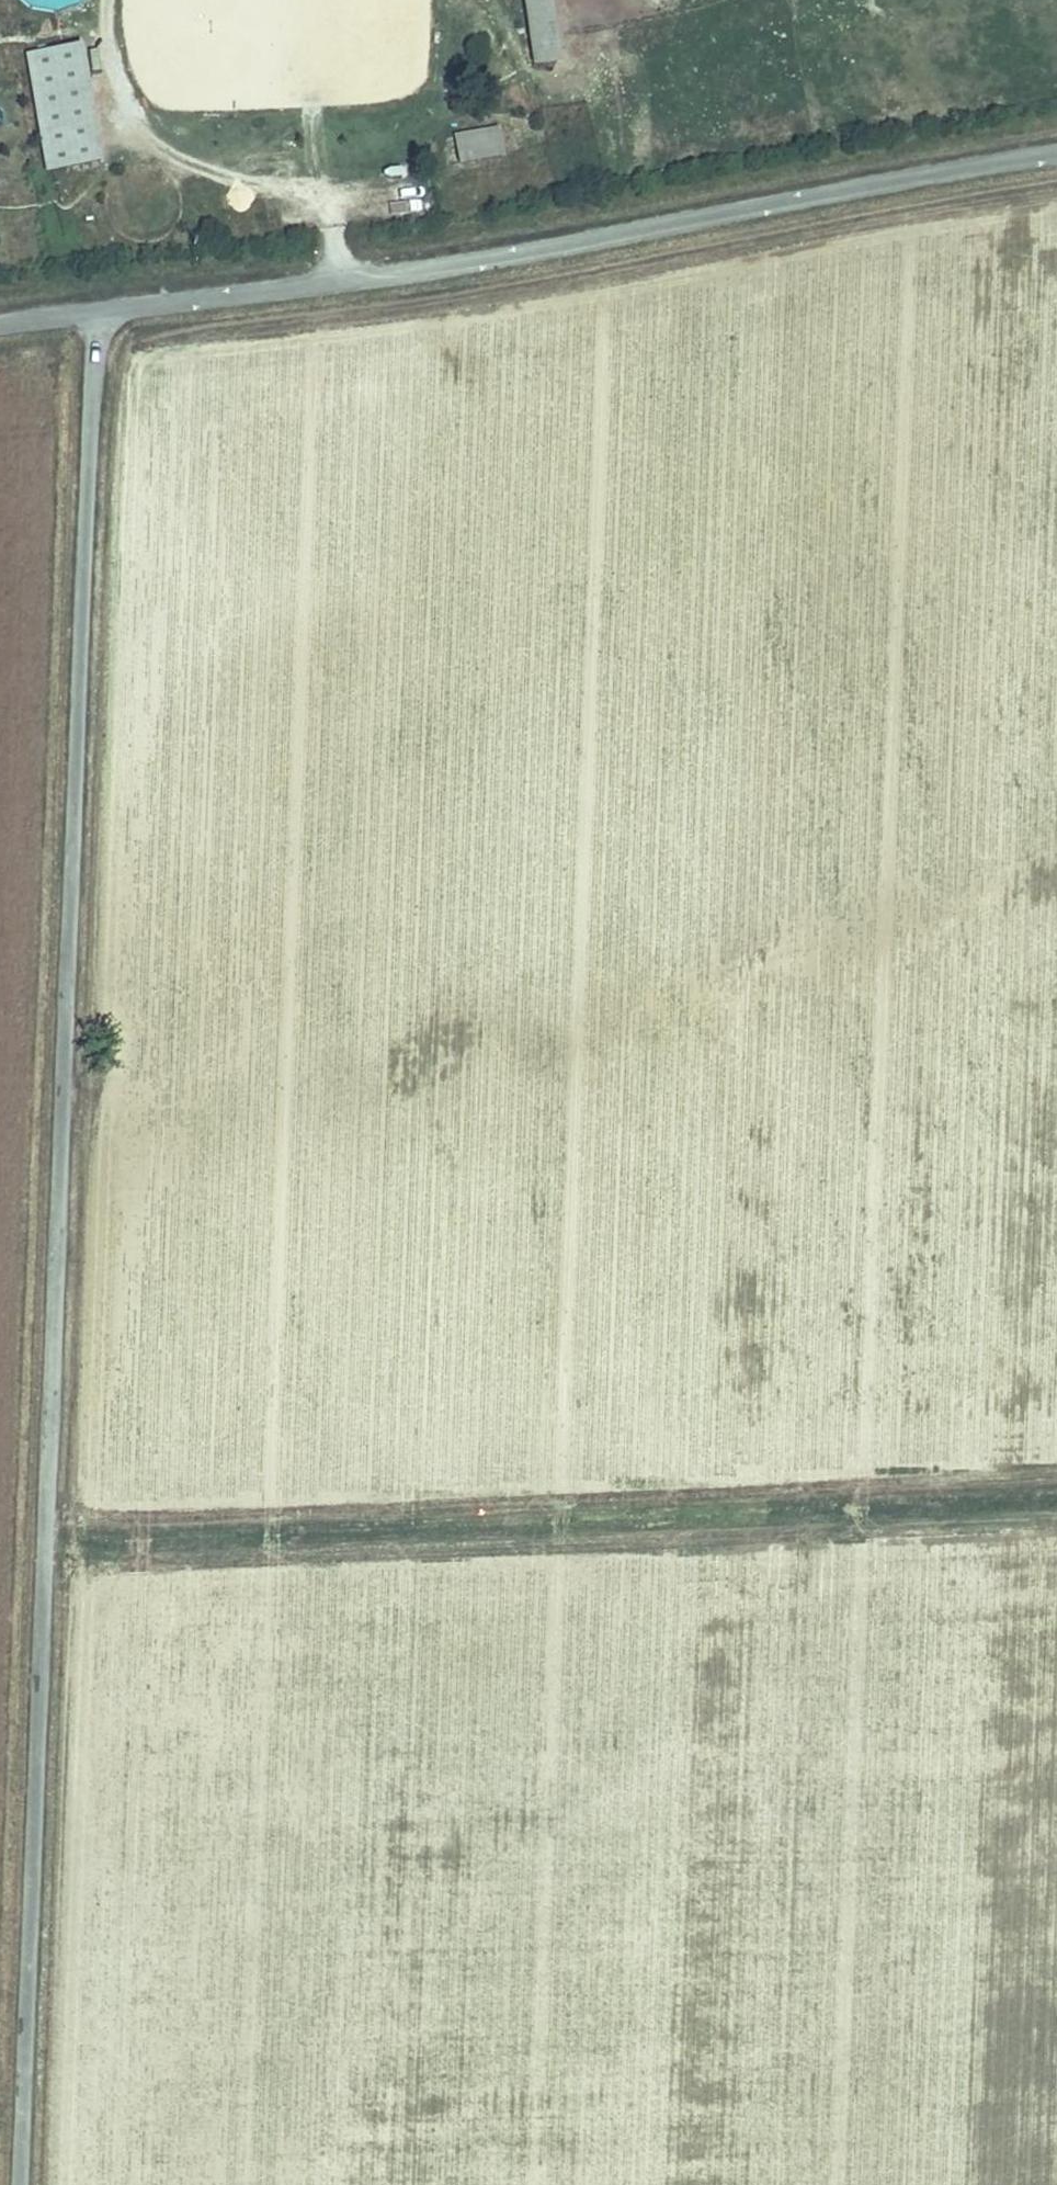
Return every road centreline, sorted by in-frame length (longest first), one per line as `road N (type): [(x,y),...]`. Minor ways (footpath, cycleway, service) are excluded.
road 1 (unclassified): [(20,2184),(92,312)]
road 2 (unclassified): [(1056,157),(529,254),(92,312)]

